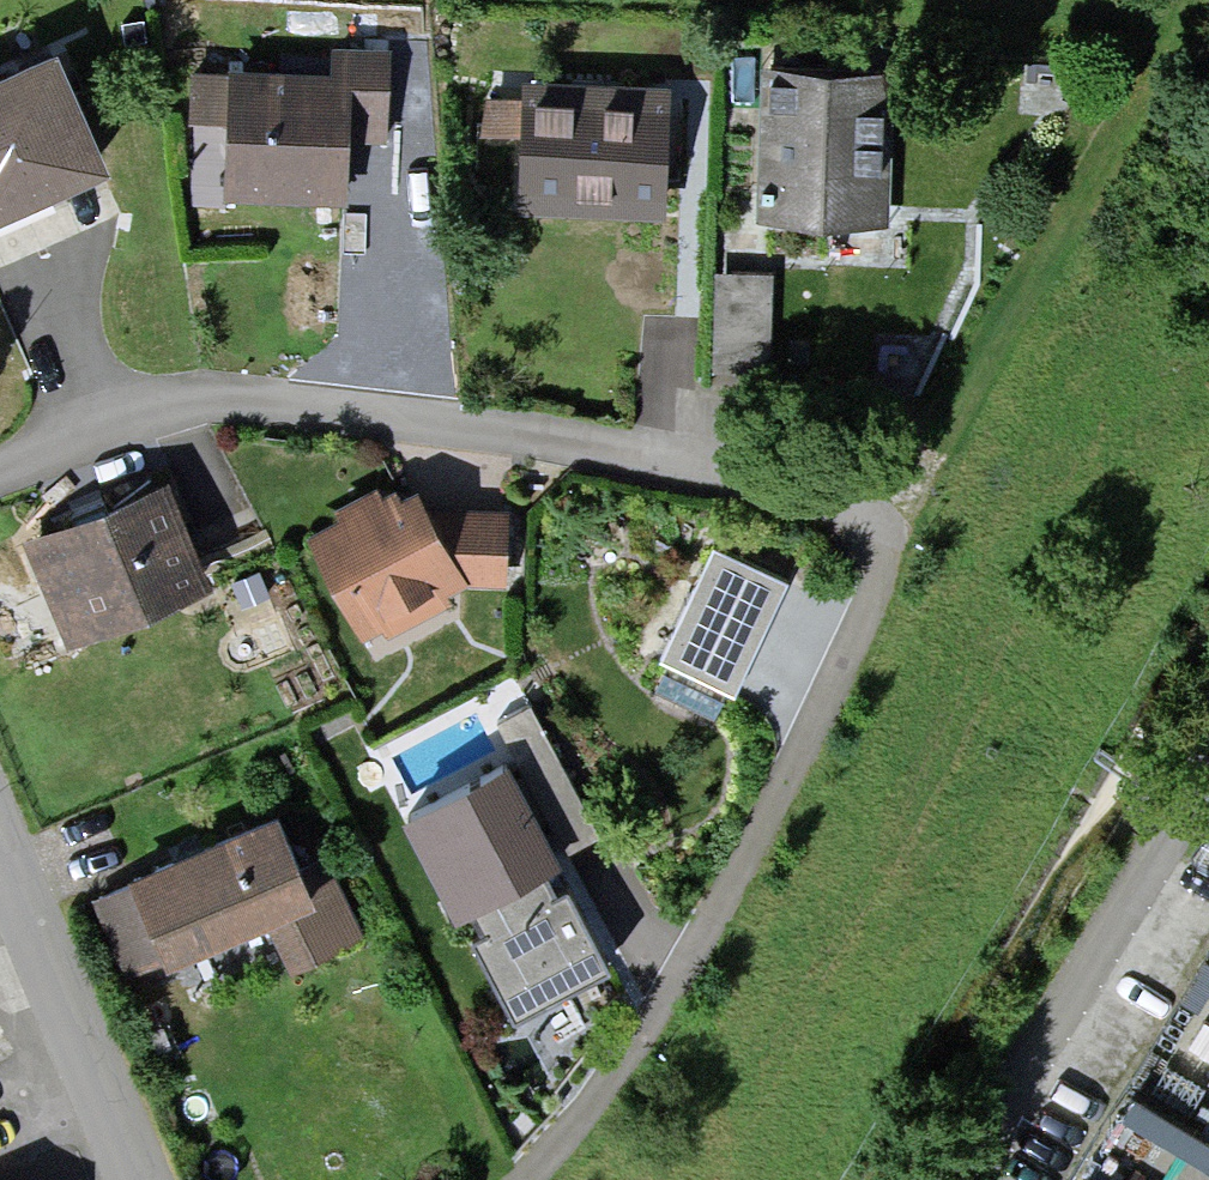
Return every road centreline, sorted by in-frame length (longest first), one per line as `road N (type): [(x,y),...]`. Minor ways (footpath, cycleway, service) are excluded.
road 1 (residential): [(525,1179),(579,1131),(685,974),(743,871),(885,569),(877,529),(860,504),(836,489),(758,472),(265,412),(180,409),(108,423),(0,474)]
road 2 (track): [(877,529),(941,447),(1048,223),(1179,0)]
road 3 (residential): [(962,1179),(1208,769)]
road 4 (residential): [(125,1179),(0,854)]

